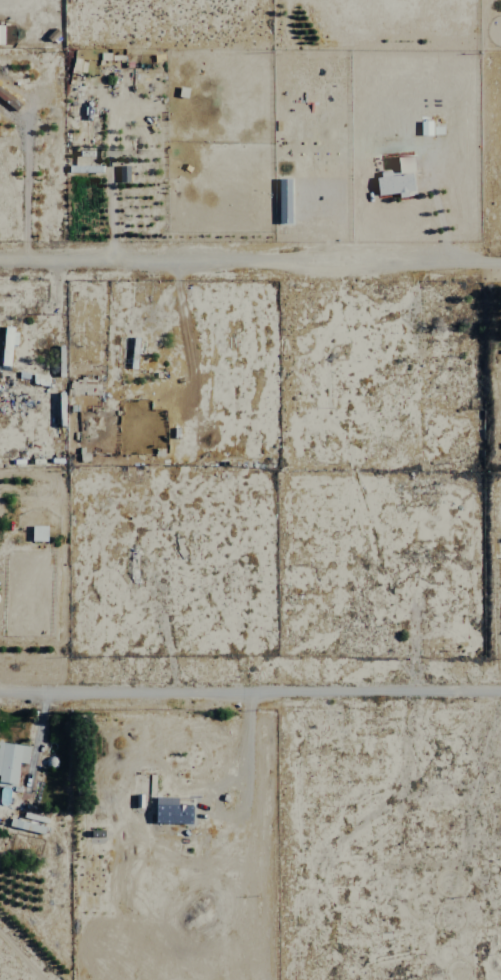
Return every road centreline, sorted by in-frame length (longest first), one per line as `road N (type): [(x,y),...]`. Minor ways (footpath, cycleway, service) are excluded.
road 1 (residential): [(500,262),(0,260)]
road 2 (residential): [(500,687),(0,685)]

